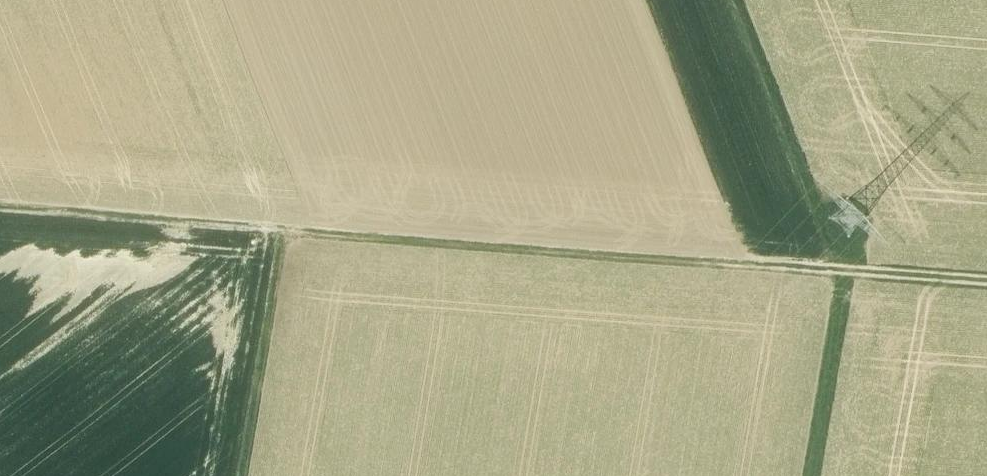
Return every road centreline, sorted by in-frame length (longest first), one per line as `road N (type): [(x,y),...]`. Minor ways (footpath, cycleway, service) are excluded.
road 1 (track): [(242,475),(284,236),(854,287)]
road 2 (track): [(986,297),(854,287),(819,475)]
road 3 (track): [(742,0),(854,287)]
road 4 (track): [(284,236),(0,214)]

